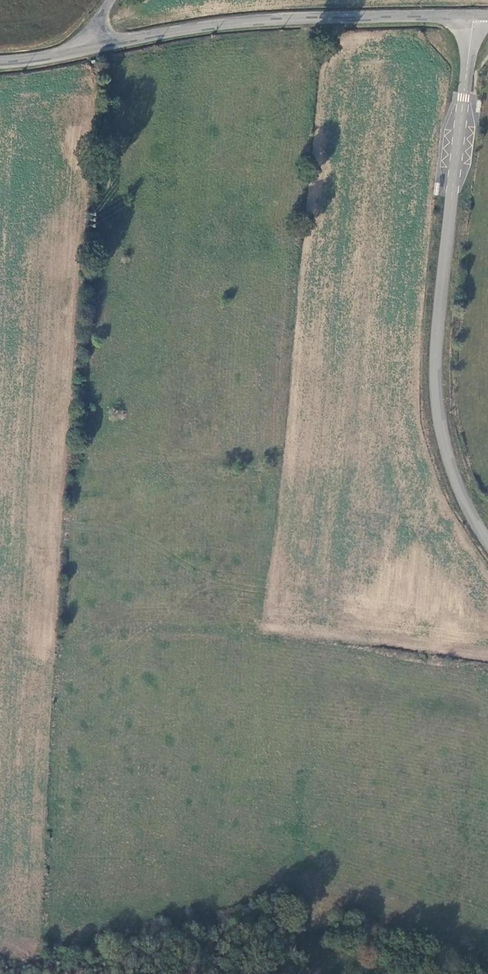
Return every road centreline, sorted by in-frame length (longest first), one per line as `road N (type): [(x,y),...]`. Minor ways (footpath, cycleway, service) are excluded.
road 1 (unclassified): [(487,536),(440,435),(438,382),(475,15)]
road 2 (unclassified): [(91,48),(206,26),(475,15)]

